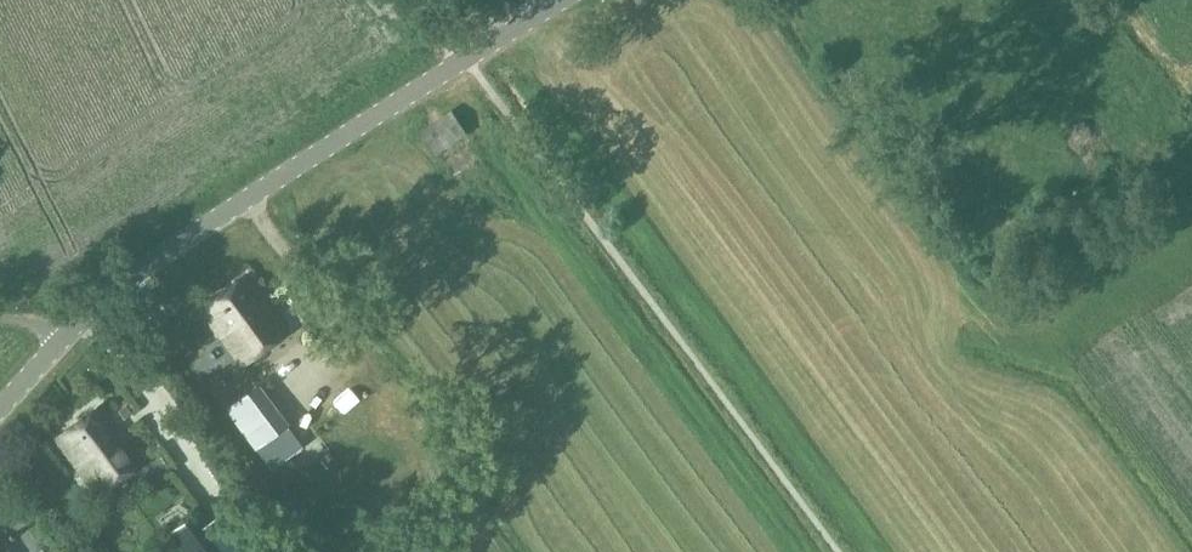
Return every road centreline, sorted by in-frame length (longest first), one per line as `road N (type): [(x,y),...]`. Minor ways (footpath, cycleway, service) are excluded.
road 1 (unclassified): [(0,408),(64,337),(147,267),(559,0)]

